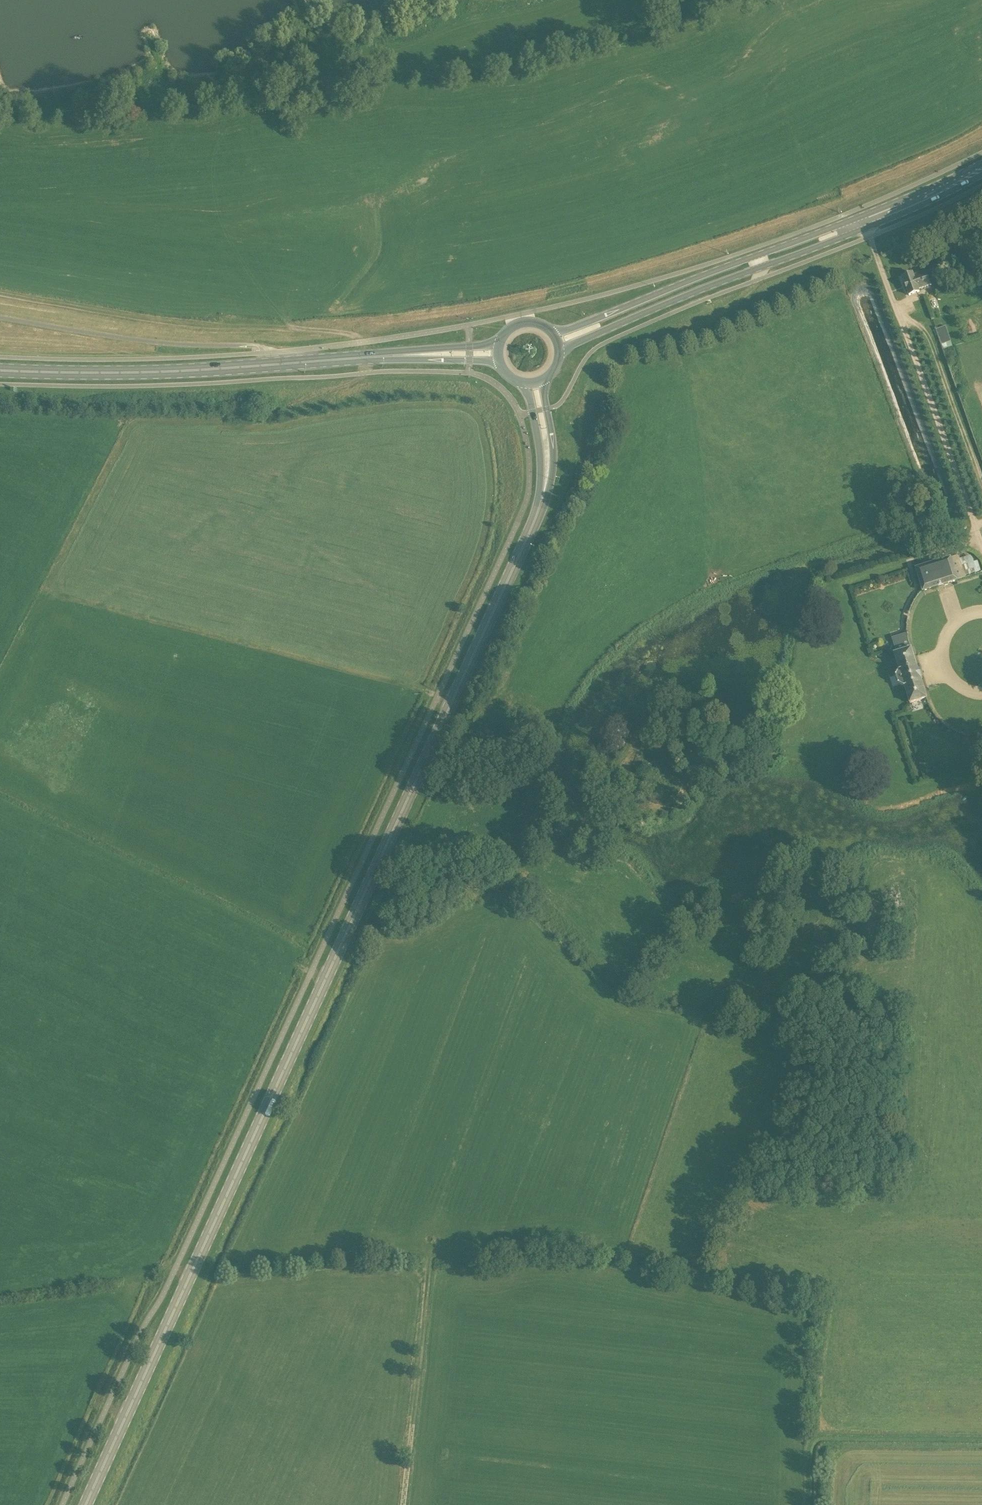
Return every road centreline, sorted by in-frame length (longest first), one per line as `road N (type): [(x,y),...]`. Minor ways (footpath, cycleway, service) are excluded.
road 1 (primary): [(86,1504),(544,497),(538,381)]
road 2 (primary): [(0,370),(202,370),(500,354)]
road 3 (primary): [(555,345),(981,166)]
road 4 (track): [(900,318),(927,334),(981,484)]

